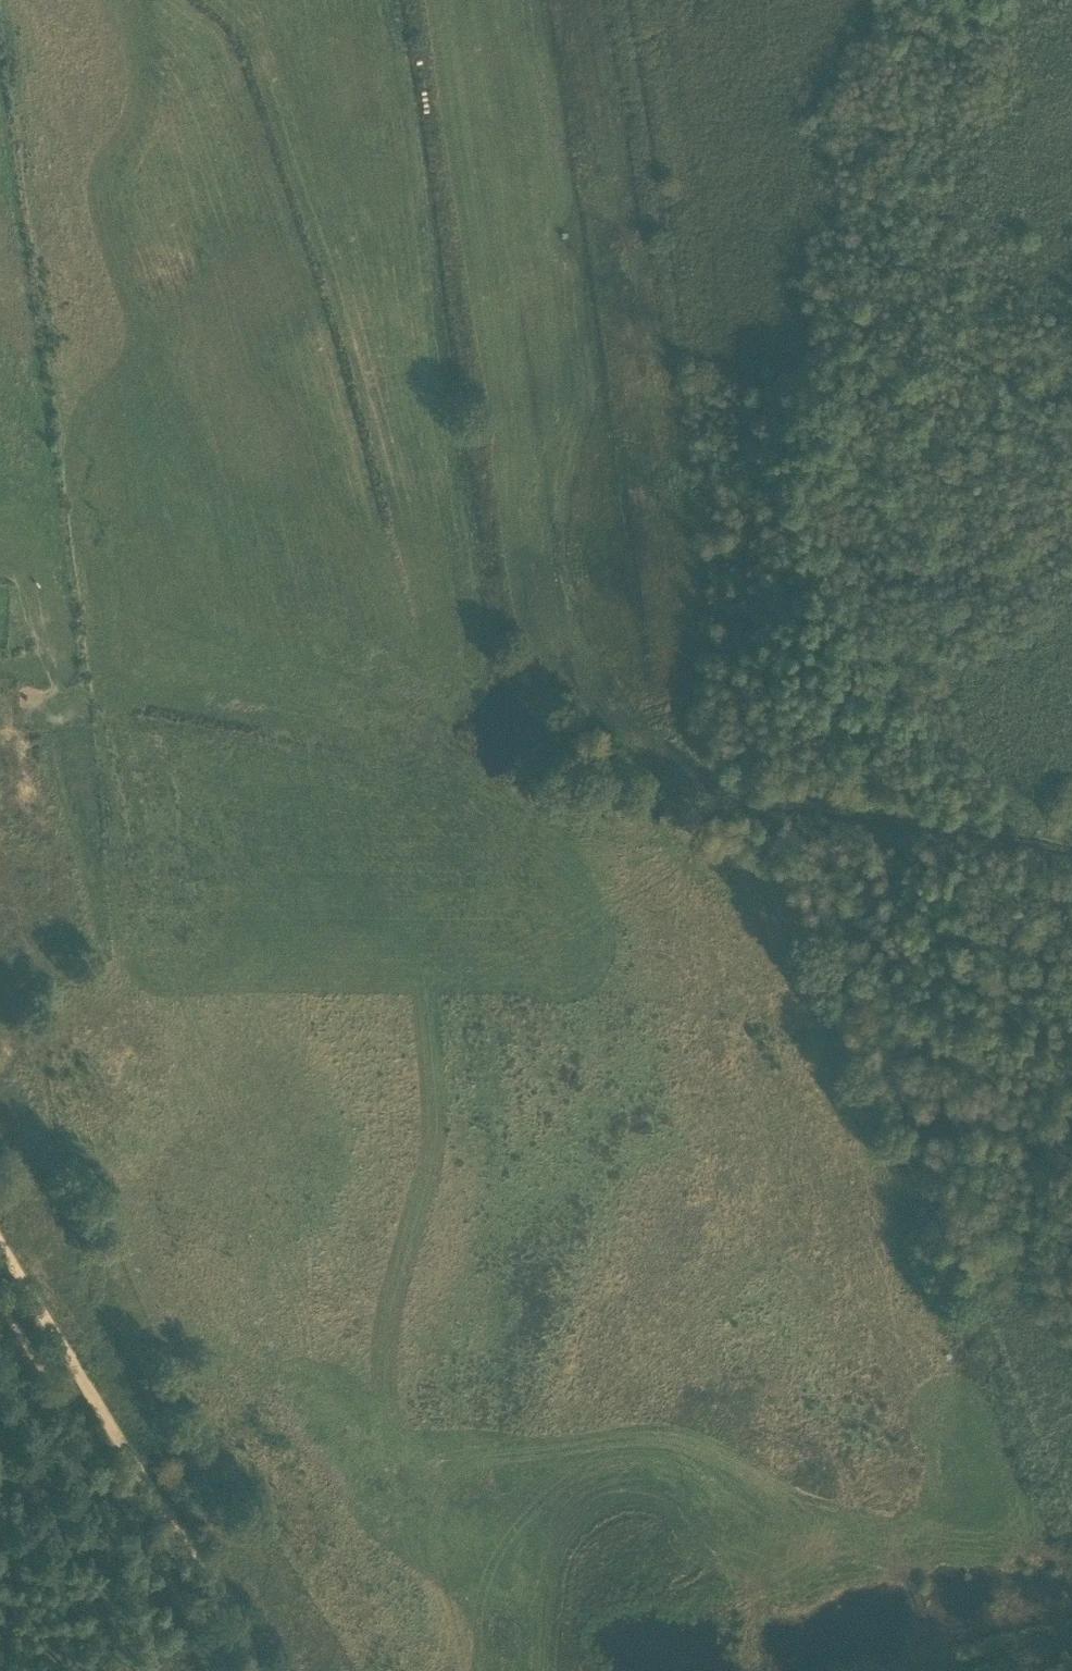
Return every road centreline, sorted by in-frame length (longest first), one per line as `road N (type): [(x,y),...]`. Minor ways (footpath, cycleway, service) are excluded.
road 1 (track): [(0,1241),(261,1670)]

